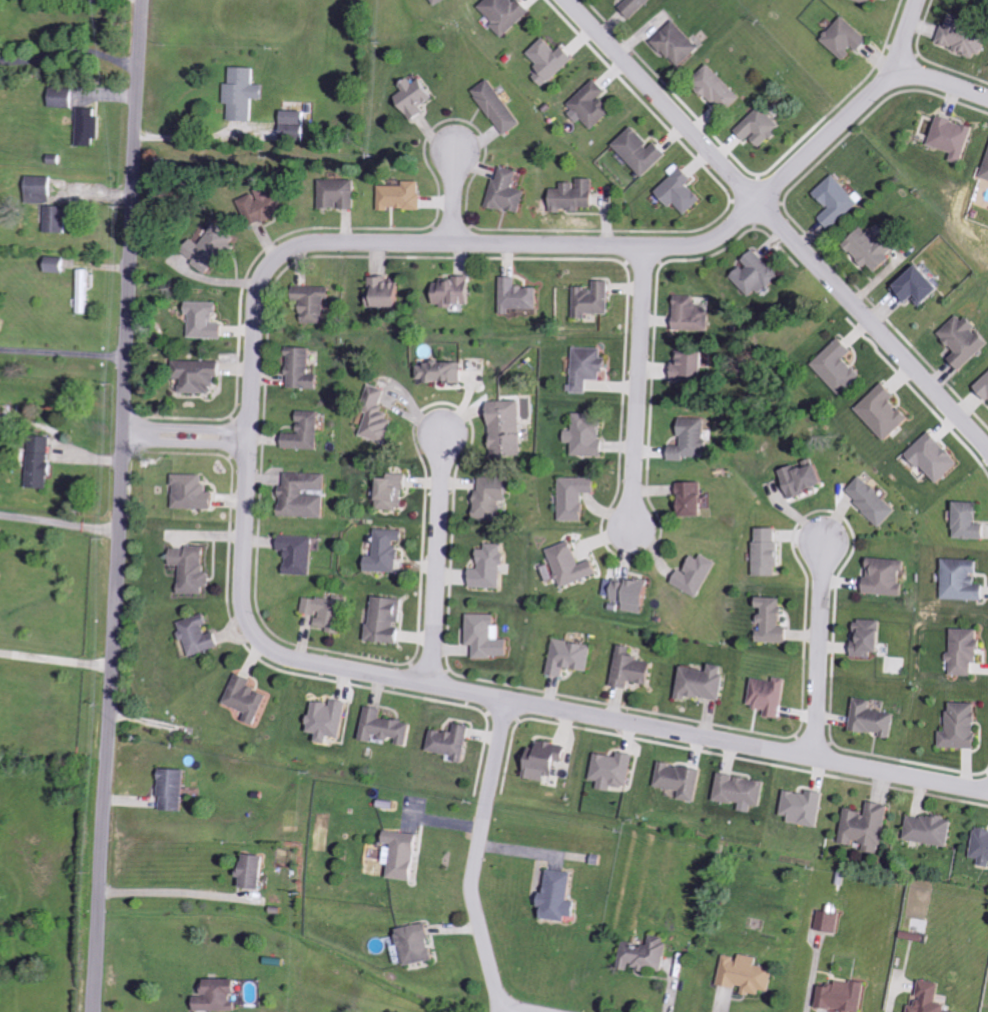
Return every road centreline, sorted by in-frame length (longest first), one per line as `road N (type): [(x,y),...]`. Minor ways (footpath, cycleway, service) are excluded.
road 1 (residential): [(96,1011),(144,0)]
road 2 (residential): [(250,446),(259,301),(282,259),(310,246),(345,244),(678,248),(712,240),(892,70),(916,0)]
road 3 (residential): [(987,451),(567,0)]
road 4 (residential): [(987,789),(554,710)]
road 5 (residential): [(507,700),(318,664),(269,646),(247,613),(247,528)]
road 6 (residential): [(499,1011),(474,892),(507,700)]
road 7 (residential): [(644,248),(634,522)]
road 8 (residential): [(432,685),(444,430)]
road 9 (residential): [(815,759),(825,535)]
road 10 (residential): [(125,428),(251,433)]
road 11 (residential): [(125,441),(250,446)]

